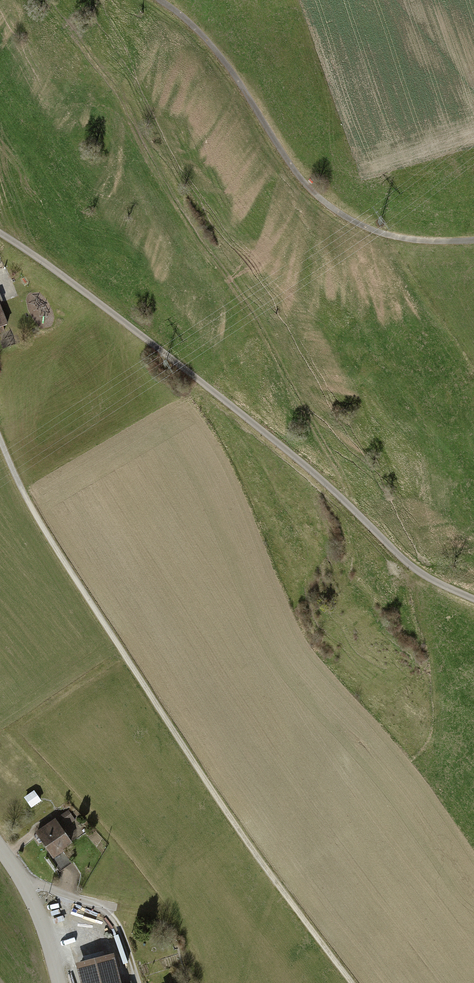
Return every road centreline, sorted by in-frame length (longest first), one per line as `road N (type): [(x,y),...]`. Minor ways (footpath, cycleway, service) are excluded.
road 1 (track): [(0,439),(46,532),(125,658),(352,982)]
road 2 (residential): [(0,233),(325,484),(412,569),(473,604)]
road 3 (track): [(157,0),(231,69),(282,157),(344,218),(382,236),(473,241)]
road 4 (residential): [(24,885),(106,911),(141,982)]

